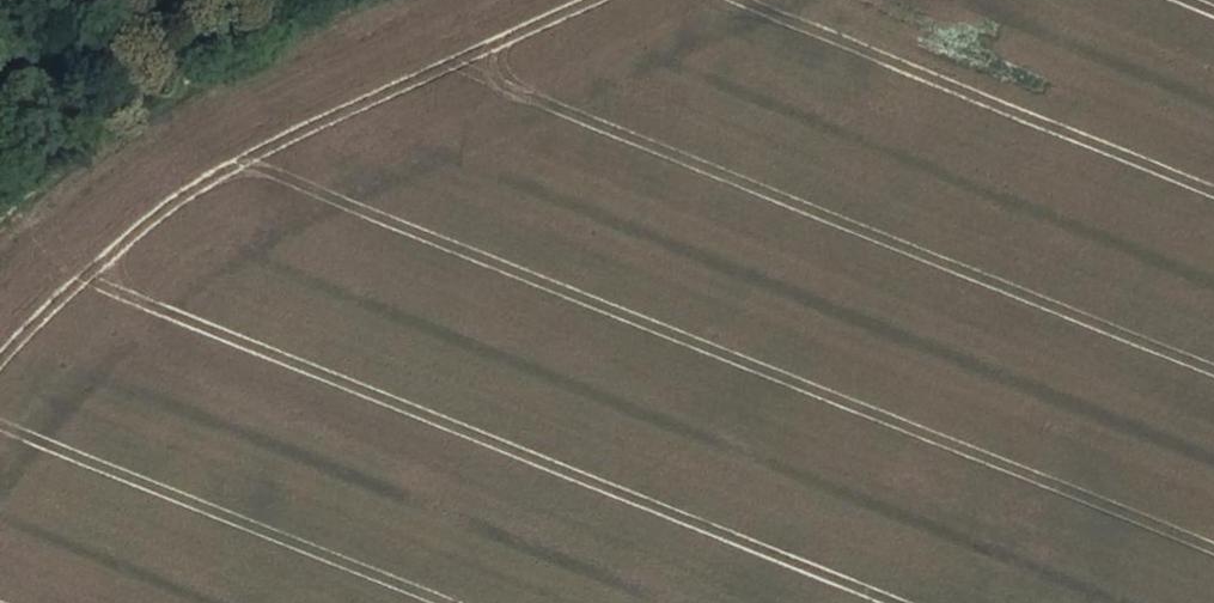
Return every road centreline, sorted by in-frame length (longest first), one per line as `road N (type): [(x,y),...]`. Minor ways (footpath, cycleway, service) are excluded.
road 1 (track): [(172,0),(0,103)]

